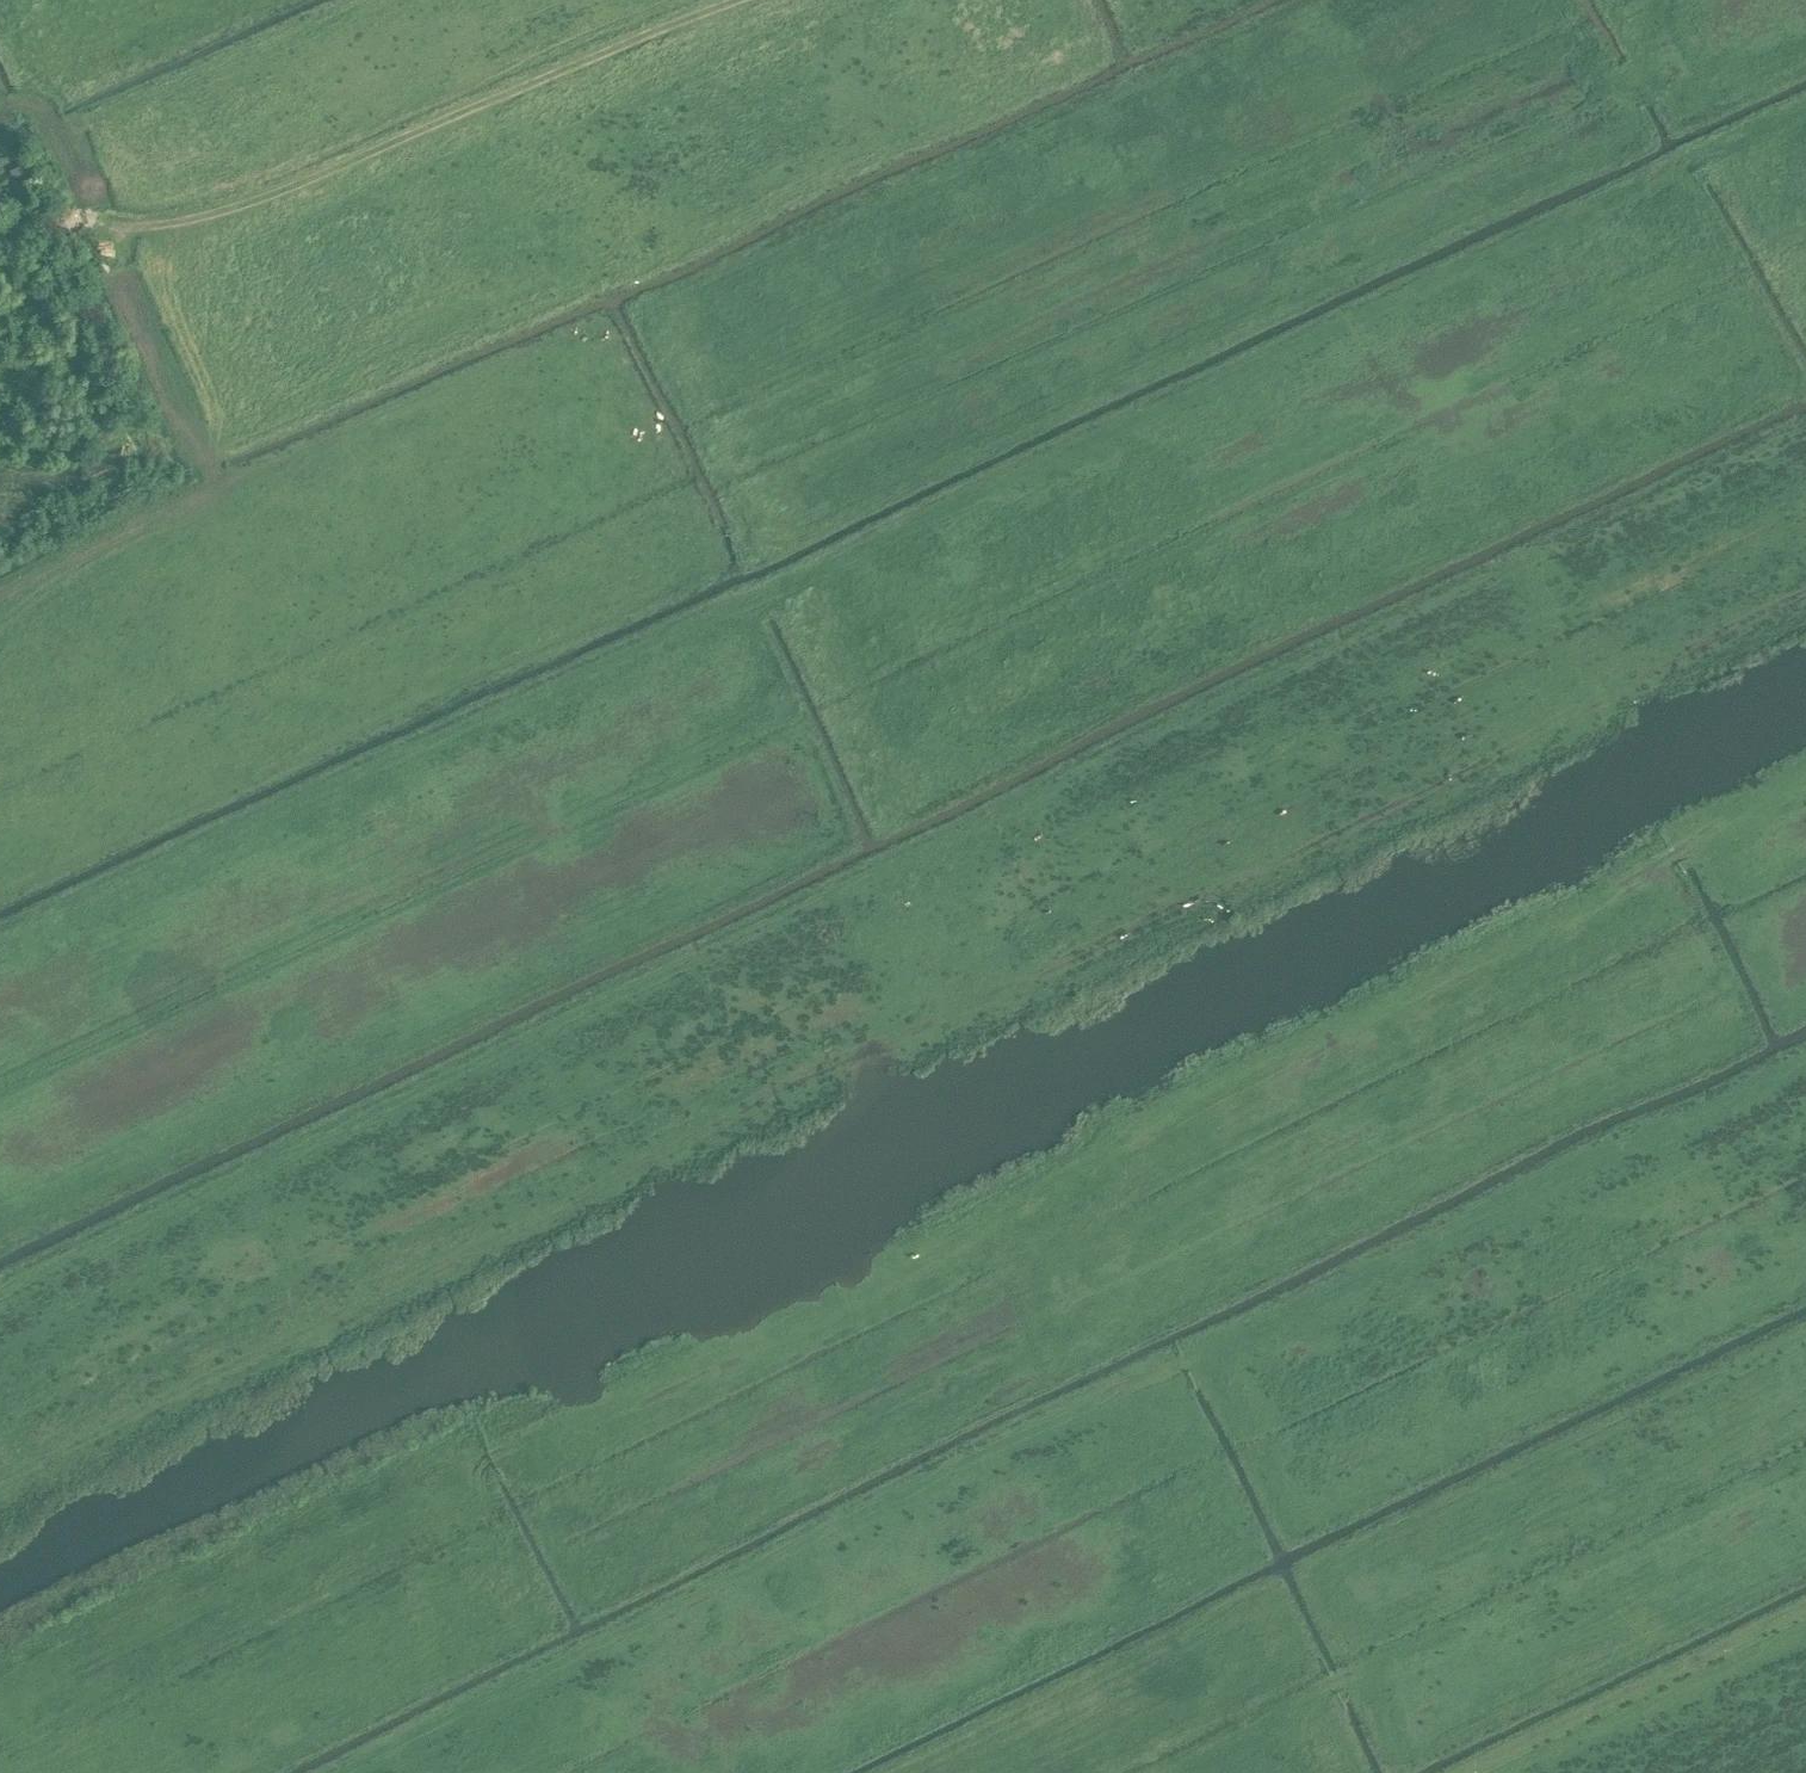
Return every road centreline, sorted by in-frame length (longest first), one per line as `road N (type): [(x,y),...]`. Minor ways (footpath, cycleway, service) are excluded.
road 1 (track): [(720,0),(191,220),(112,228)]

